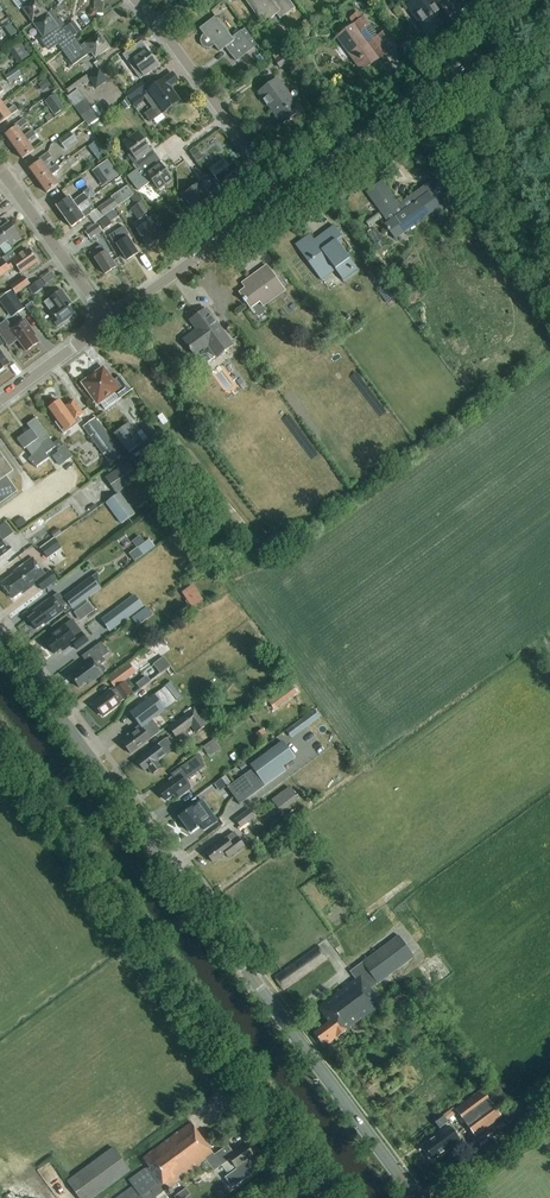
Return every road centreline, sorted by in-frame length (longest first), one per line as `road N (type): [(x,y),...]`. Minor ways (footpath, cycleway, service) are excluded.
road 1 (secondary): [(415,1197),(0,636)]
road 2 (unclassified): [(334,1197),(0,747)]
road 3 (unclassified): [(282,192),(477,51)]
road 4 (unclassified): [(108,321),(282,192)]
road 5 (residential): [(108,321),(0,171)]
road 6 (unclassified): [(438,1197),(549,1113)]
road 7 (unclassified): [(0,400),(108,321)]

